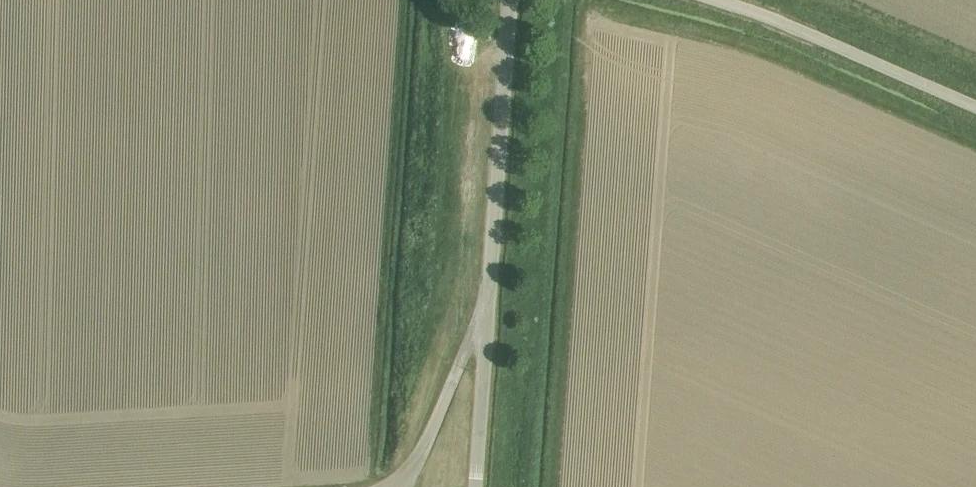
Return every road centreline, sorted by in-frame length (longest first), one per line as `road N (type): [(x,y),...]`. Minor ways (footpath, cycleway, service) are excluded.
road 1 (unclassified): [(473,486),(509,0)]
road 2 (unclassified): [(975,110),(706,0)]

